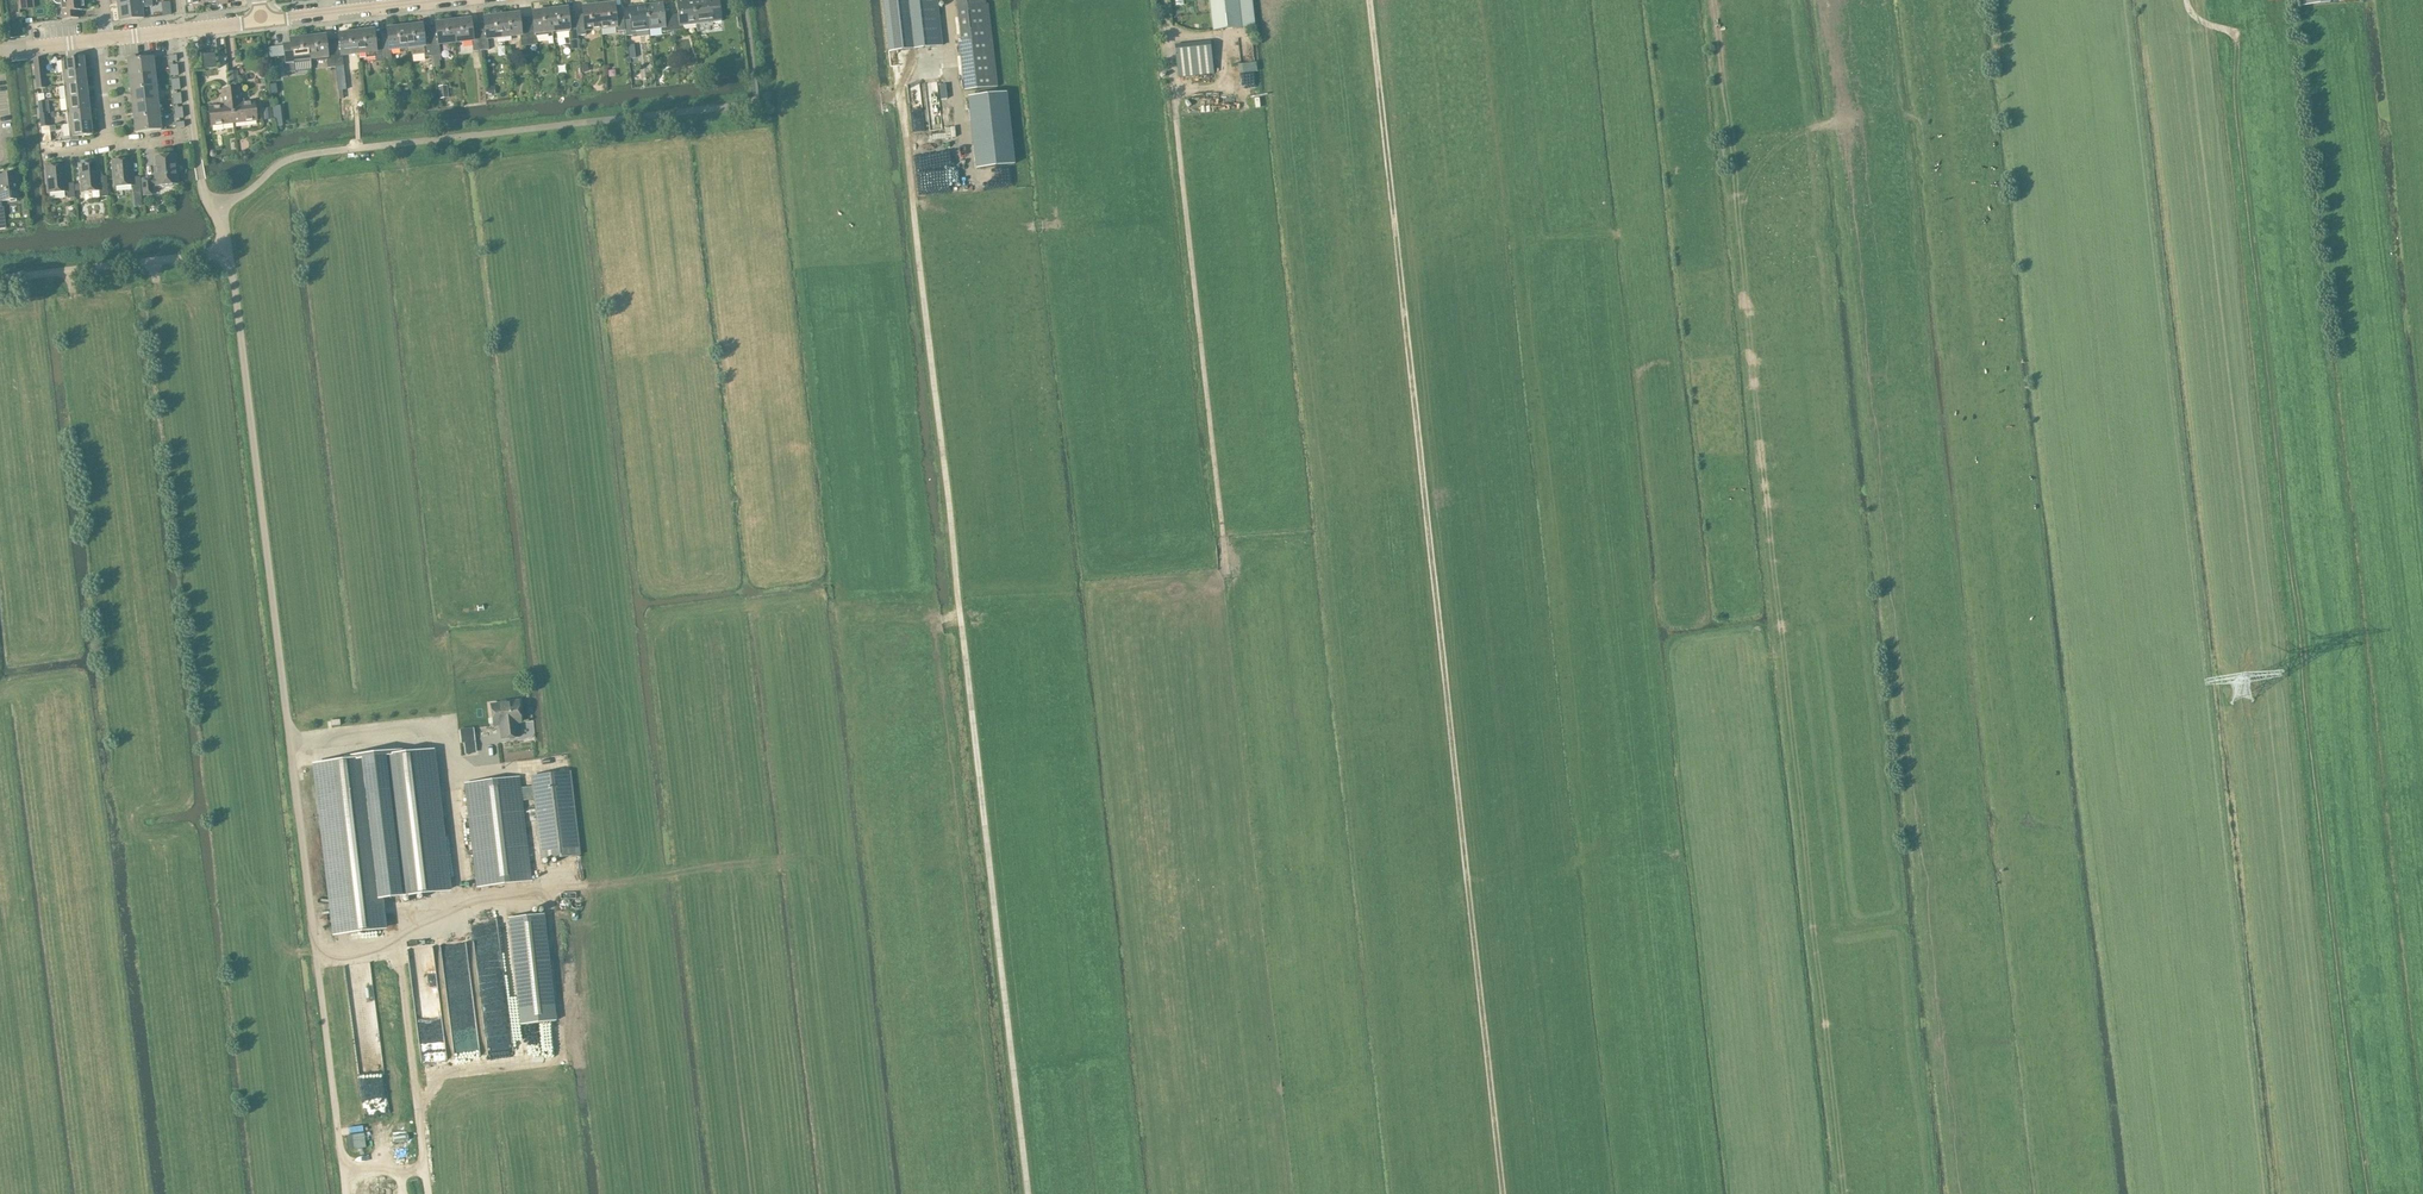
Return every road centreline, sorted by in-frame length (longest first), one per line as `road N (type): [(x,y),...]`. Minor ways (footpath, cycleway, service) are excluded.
road 1 (unclassified): [(347,1193),(227,252)]
road 2 (unclassified): [(213,208),(300,156),(756,104),(745,0)]
road 3 (track): [(427,1193),(399,935)]
road 4 (unclassified): [(227,252),(0,280)]
road 5 (residential): [(261,21),(443,0)]
road 6 (residential): [(198,160),(182,31)]

